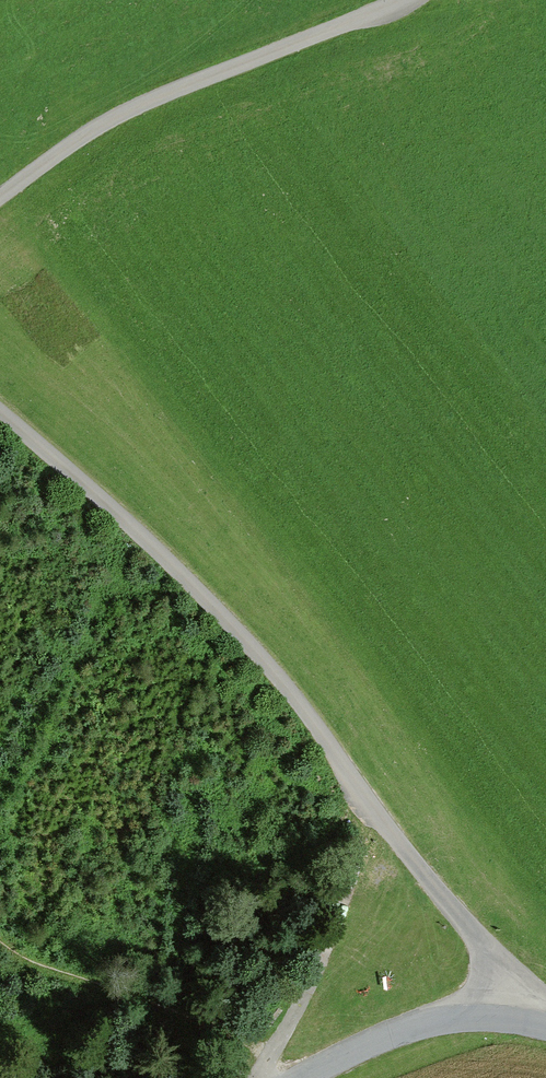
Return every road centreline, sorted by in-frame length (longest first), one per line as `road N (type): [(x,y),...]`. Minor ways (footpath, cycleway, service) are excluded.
road 1 (unclassified): [(500,1026),(484,951),(266,671),(163,557),(0,419)]
road 2 (unclassified): [(0,207),(103,131),(403,0)]
road 3 (track): [(0,930),(269,1055),(268,1077)]
road 4 (unclassified): [(300,1077),(388,1042),(458,1025),(500,1026)]

